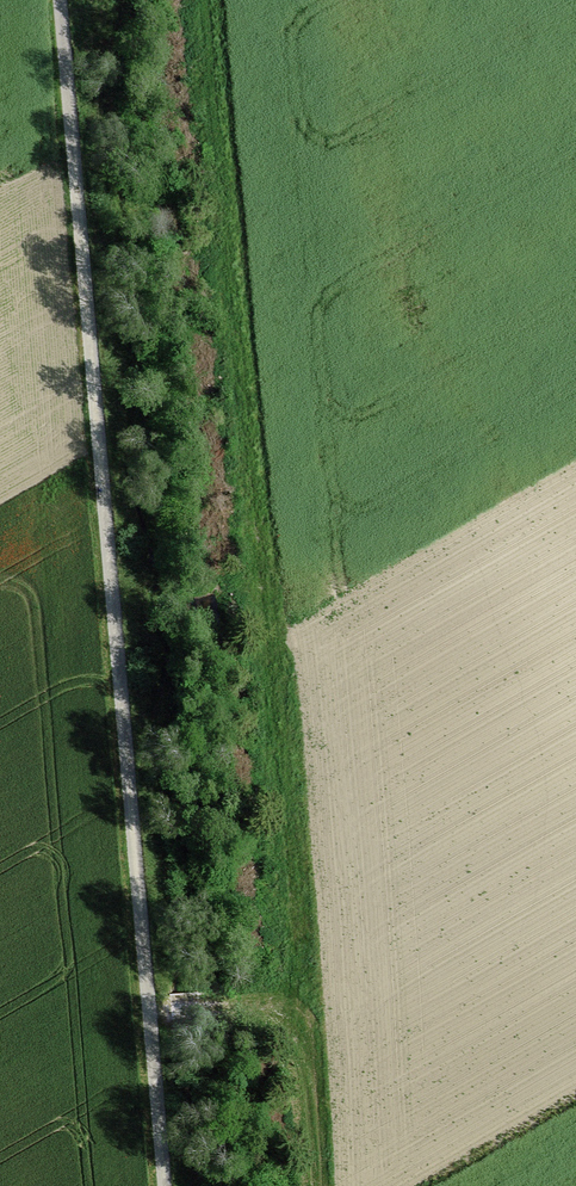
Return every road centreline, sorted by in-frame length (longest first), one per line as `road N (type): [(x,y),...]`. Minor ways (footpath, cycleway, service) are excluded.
road 1 (track): [(162,1185),(57,0)]
road 2 (track): [(309,1185),(258,457),(214,0)]

